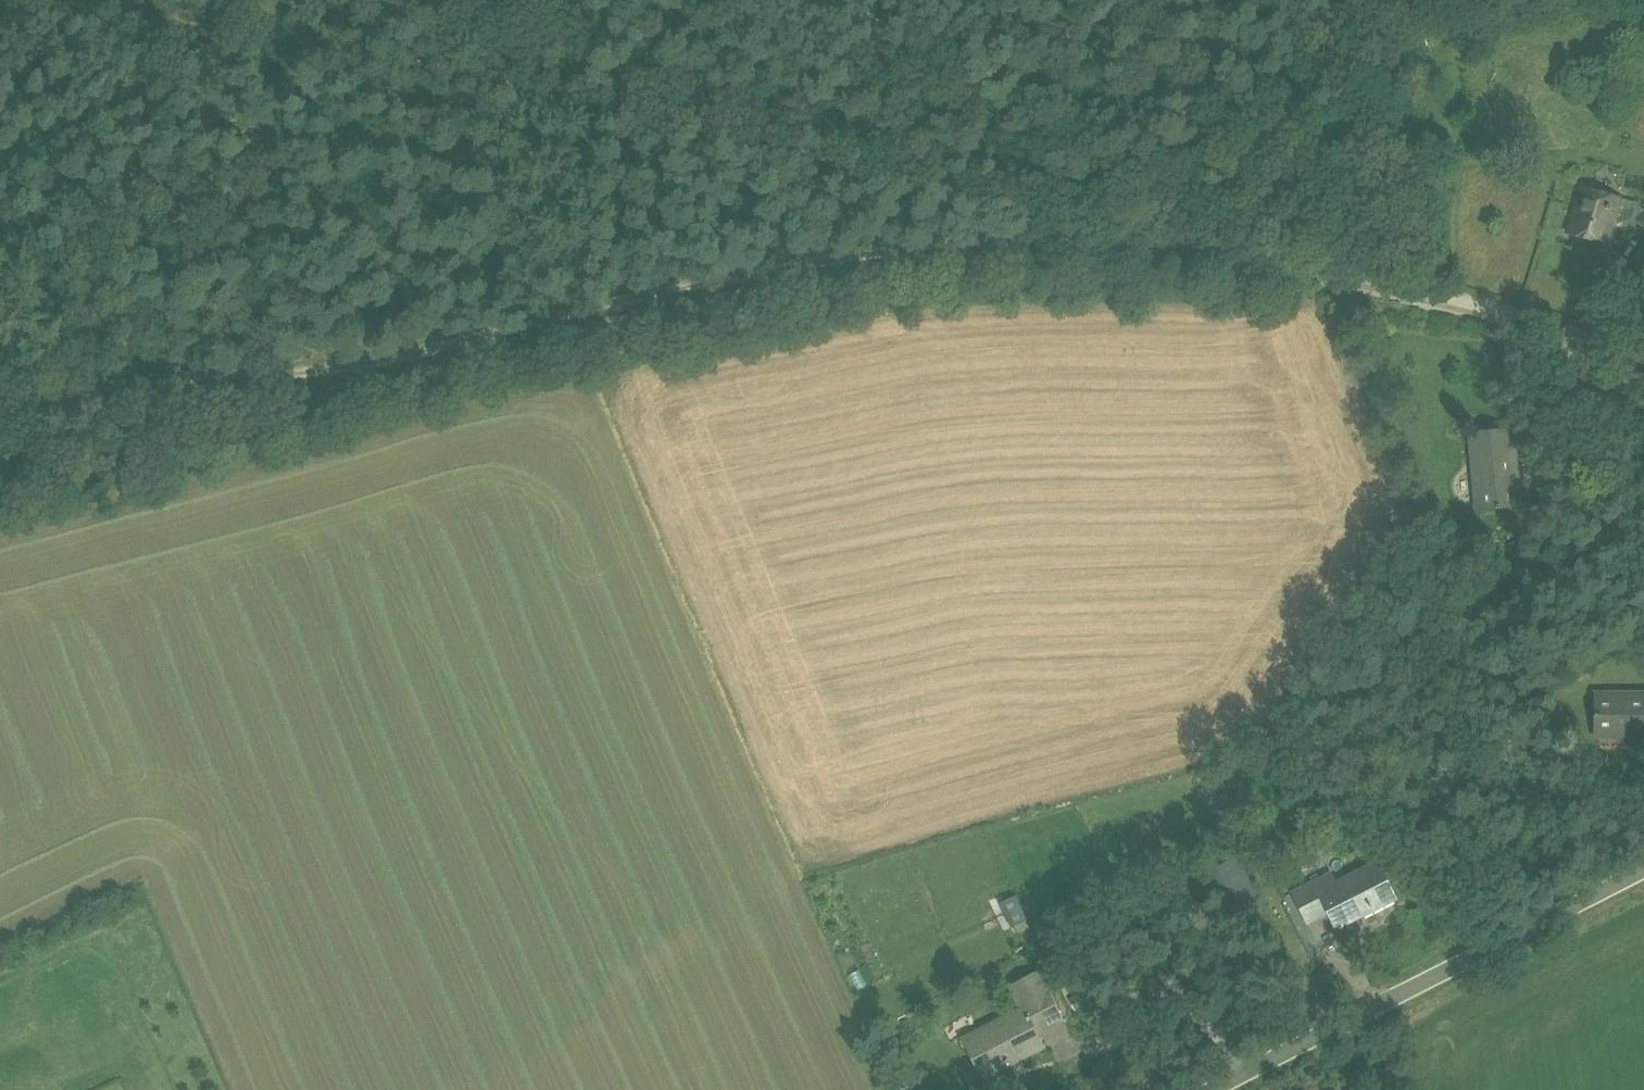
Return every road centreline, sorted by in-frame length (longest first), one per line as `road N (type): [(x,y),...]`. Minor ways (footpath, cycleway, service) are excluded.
road 1 (track): [(0,401),(213,389),(925,245),(1082,233),(1313,265),(1484,304),(1643,357)]
road 2 (unclassified): [(1208,1089),(1643,866)]
road 3 (track): [(1531,329),(1643,564)]

